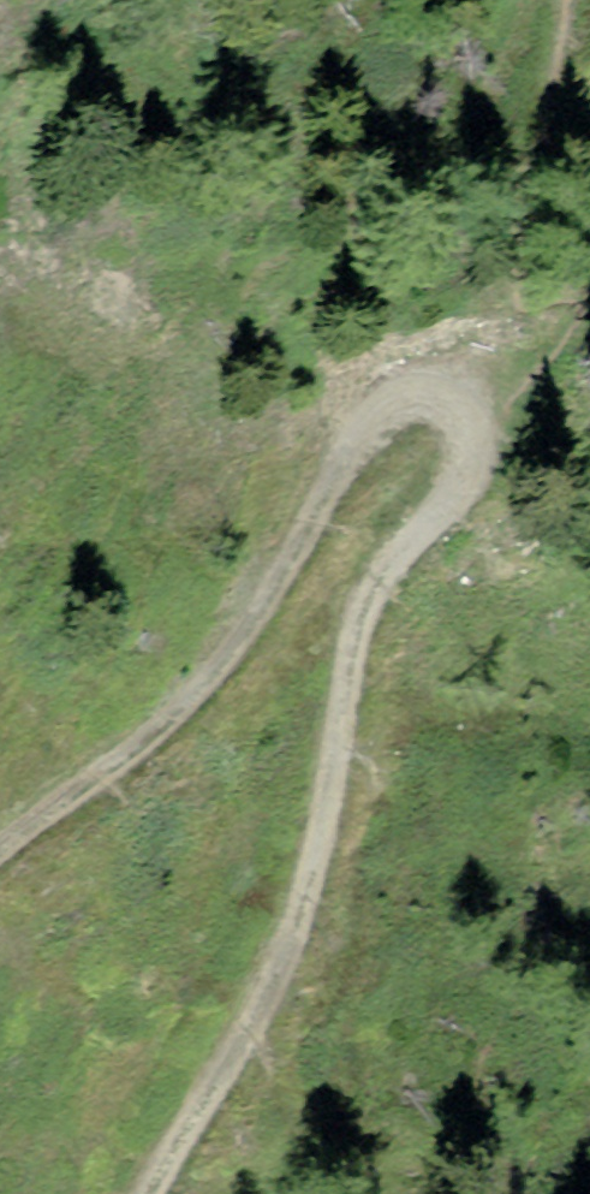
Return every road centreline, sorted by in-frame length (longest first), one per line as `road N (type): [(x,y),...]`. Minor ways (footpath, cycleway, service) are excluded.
road 1 (track): [(481,420),(458,493),(362,599),(279,972),(146,1193)]
road 2 (track): [(0,846),(144,742),(291,565),(374,423),(426,371),(481,420)]

